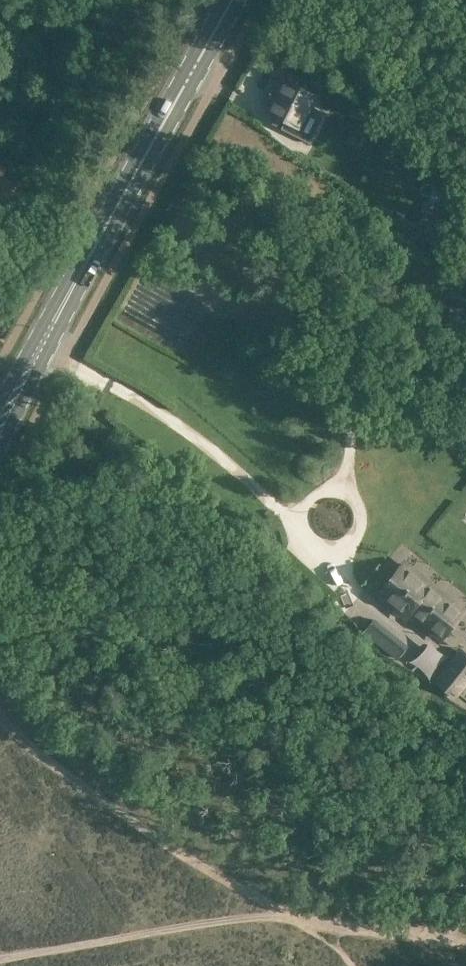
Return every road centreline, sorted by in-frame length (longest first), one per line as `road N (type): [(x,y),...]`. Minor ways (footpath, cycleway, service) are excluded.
road 1 (secondary): [(0,428),(244,0)]
road 2 (track): [(465,937),(269,917),(0,962)]

